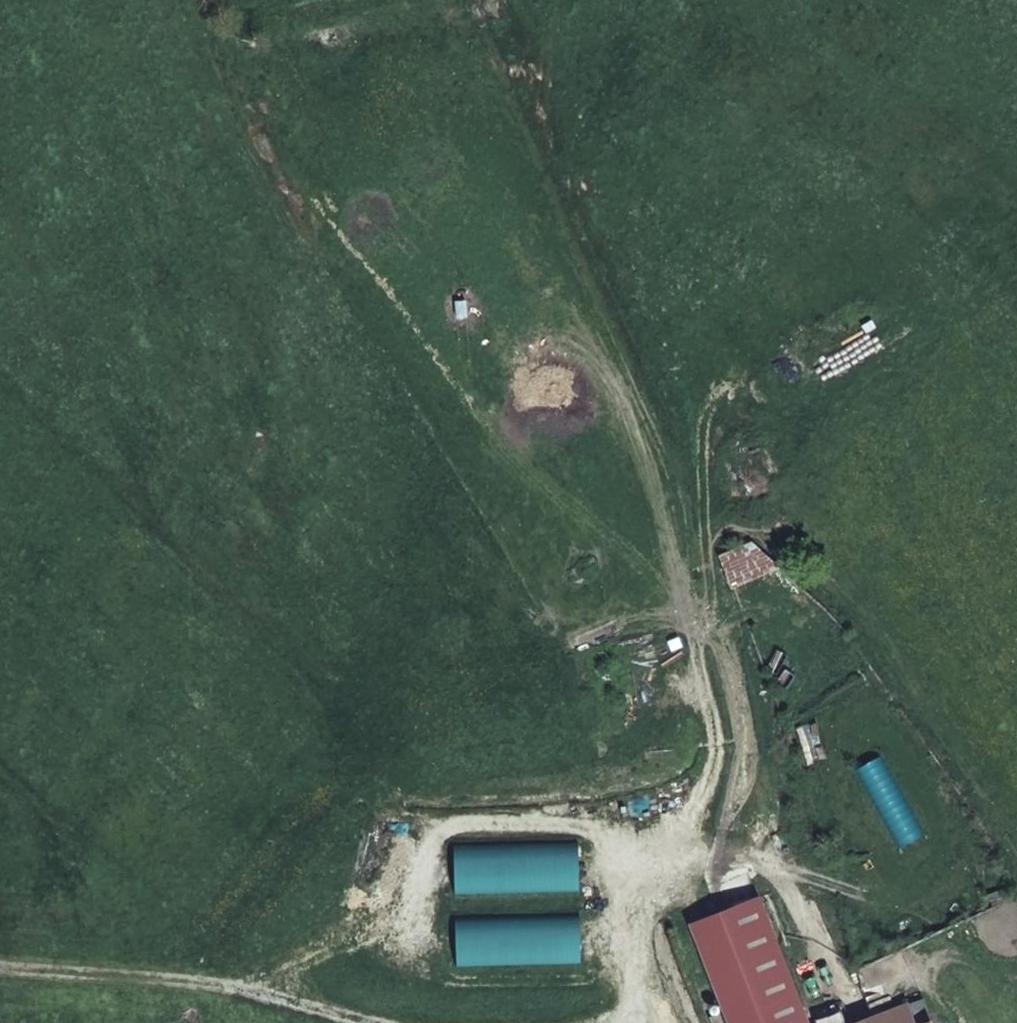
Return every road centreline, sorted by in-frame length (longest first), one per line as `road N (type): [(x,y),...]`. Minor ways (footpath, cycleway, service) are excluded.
road 1 (track): [(0,977),(245,991),(352,1022)]

